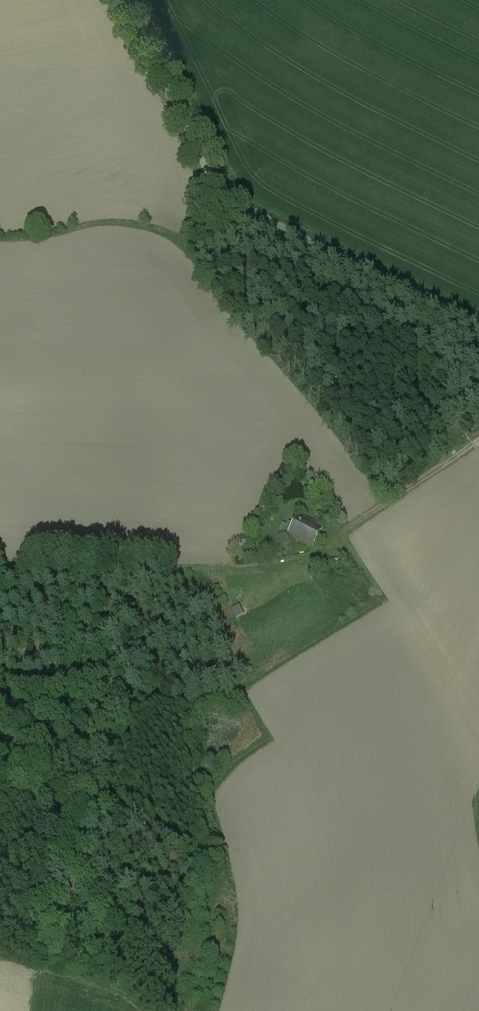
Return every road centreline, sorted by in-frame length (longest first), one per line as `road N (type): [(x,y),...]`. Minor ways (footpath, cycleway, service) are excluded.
road 1 (unclassified): [(478,322),(246,212),(213,179),(129,0)]
road 2 (track): [(0,571),(230,574),(316,552)]

